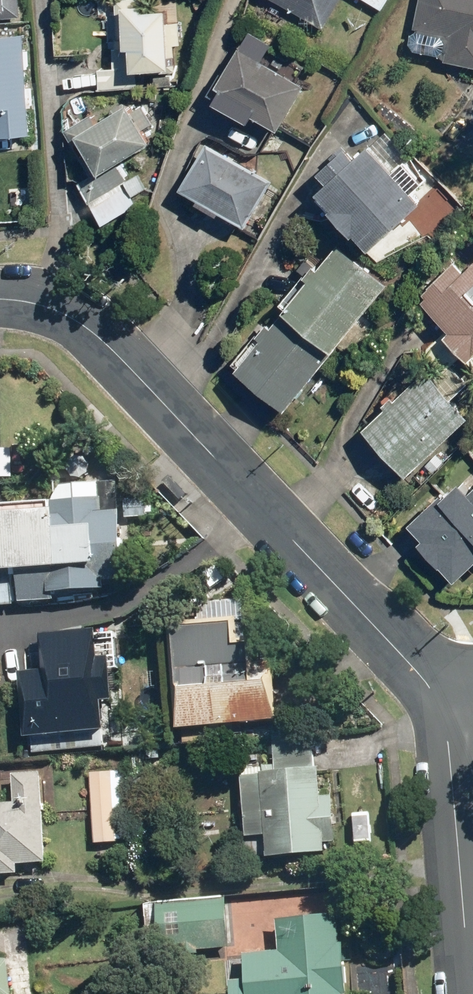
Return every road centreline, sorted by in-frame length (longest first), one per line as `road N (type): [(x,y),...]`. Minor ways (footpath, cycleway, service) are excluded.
road 1 (residential): [(445,718),(421,669),(85,330),(45,309),(0,300)]
road 2 (residential): [(472,993),(445,718)]

